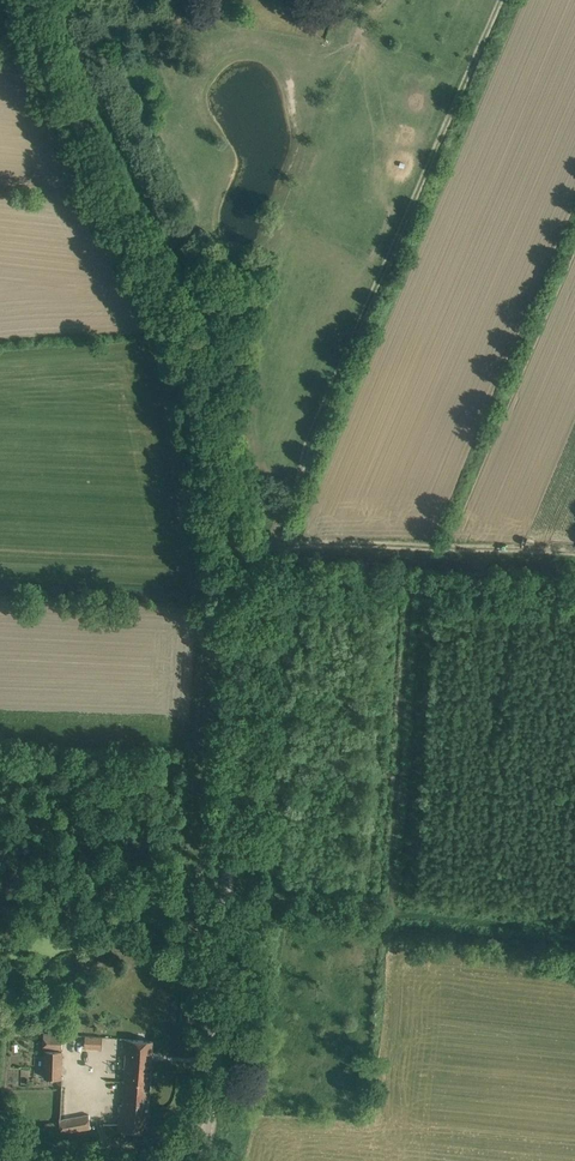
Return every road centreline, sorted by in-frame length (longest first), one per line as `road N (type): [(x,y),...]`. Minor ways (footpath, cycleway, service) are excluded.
road 1 (unclassified): [(200,1160),(220,1054),(242,629),(236,556),(185,315),(125,219),(33,0)]
road 2 (track): [(502,0),(268,545)]
road 3 (track): [(268,545),(574,555)]

